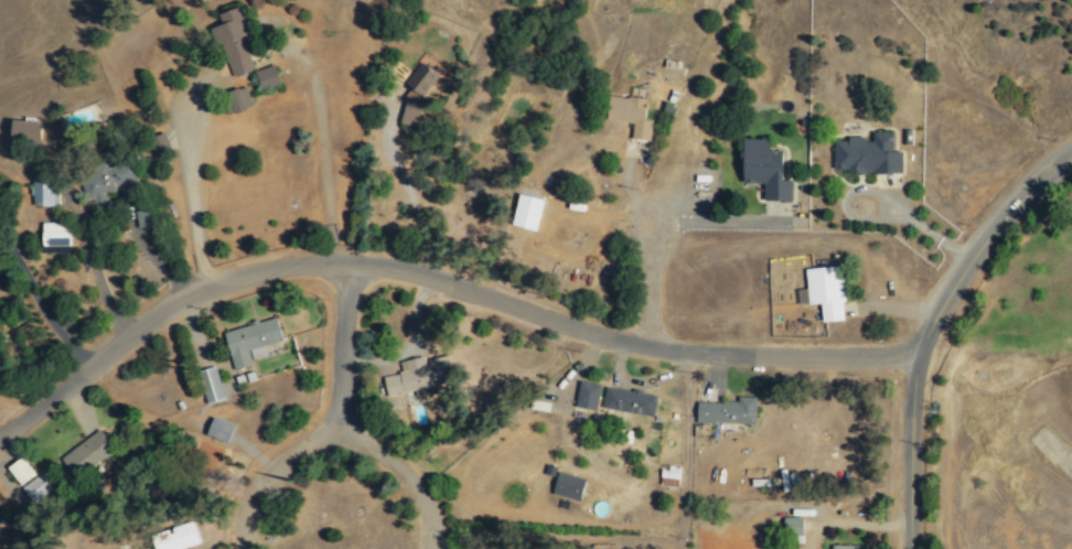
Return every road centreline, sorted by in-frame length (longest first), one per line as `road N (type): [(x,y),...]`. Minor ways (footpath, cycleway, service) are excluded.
road 1 (residential): [(0,438),(151,321),(195,294),(283,267),(394,268),(651,347),(921,356)]
road 2 (tertiary): [(911,548),(912,408),(934,322),(1011,211),(1071,157)]
road 3 (residential): [(435,548),(432,515),(409,475),(385,455),(340,444),(289,459),(264,483),(248,515),(245,548)]
road 4 (residential): [(345,265),(340,444)]
road 5 (residential): [(651,347),(654,227)]

